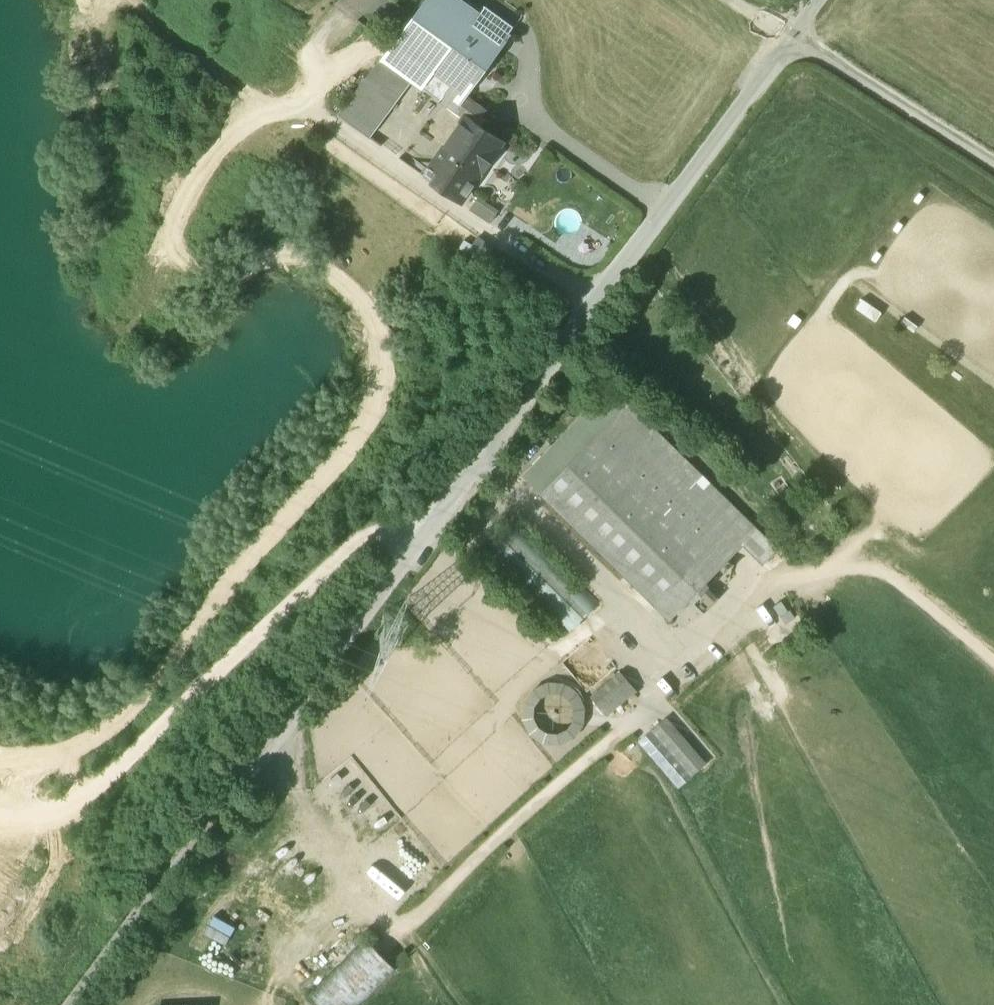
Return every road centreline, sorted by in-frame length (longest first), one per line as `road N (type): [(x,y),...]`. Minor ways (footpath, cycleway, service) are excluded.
road 1 (track): [(800,30),(146,915)]
road 2 (track): [(425,542),(401,529),(374,530),(210,677)]
road 3 (track): [(993,153),(800,30)]

